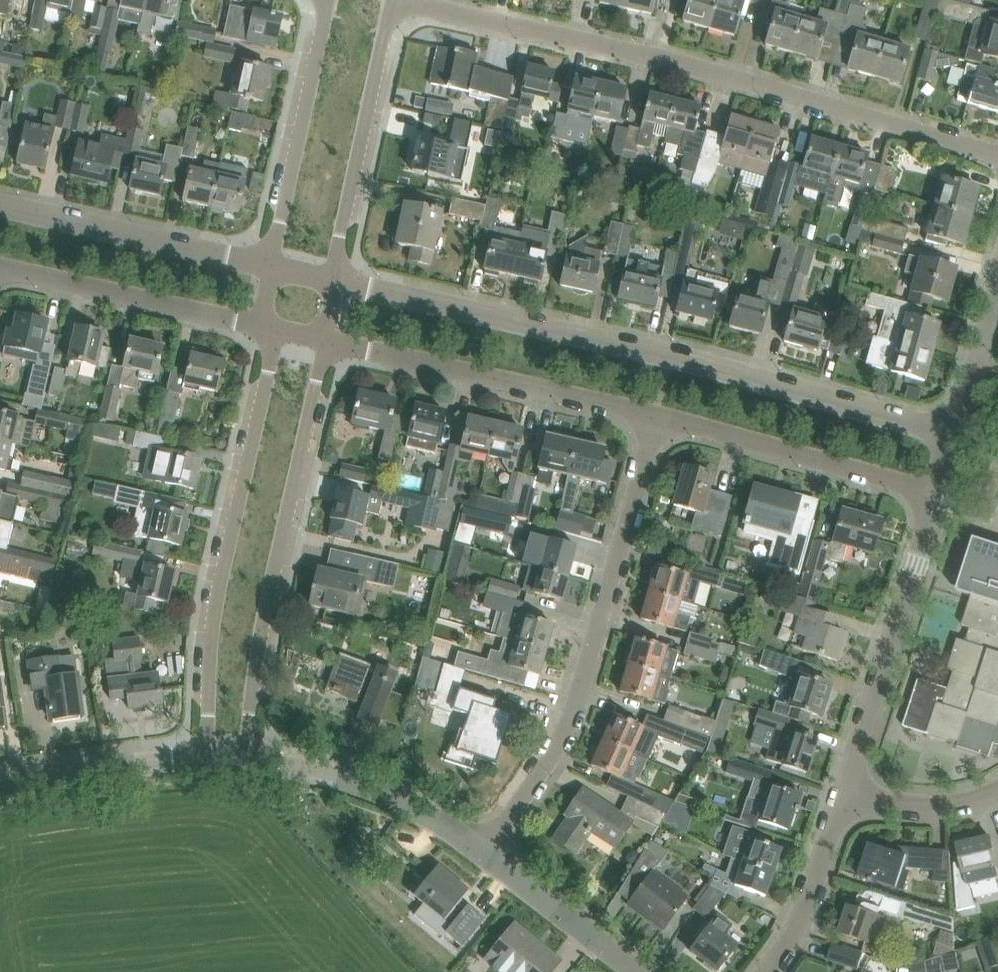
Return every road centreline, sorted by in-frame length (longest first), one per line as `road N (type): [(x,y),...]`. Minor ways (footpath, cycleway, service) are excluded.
road 1 (residential): [(953,439),(668,356),(331,279)]
road 2 (residential): [(997,155),(637,50),(395,0)]
road 3 (residential): [(483,851),(559,742),(656,417)]
road 4 (residential): [(270,328),(269,369),(216,595),(206,759)]
road 5 (residential): [(245,761),(262,626),(324,338)]
road 6 (residential): [(324,338),(656,417)]
road 7 (residential): [(842,799),(938,496)]
road 8 (residential): [(656,417),(938,496)]
road 9 (residential): [(331,279),(391,0)]
road 10 (residential): [(0,271),(270,328)]
road 11 (residential): [(268,267),(0,207)]
road 12 (residential): [(329,0),(268,267)]
road 13 (residential): [(483,851),(437,820),(360,787),(245,761)]
road 14 (residential): [(206,759),(0,791)]
road 15 (residential): [(636,971),(483,851)]
road 16 (residential): [(774,971),(810,903),(842,799)]
road 17 (residential): [(953,439),(997,280)]
road 18 (residential): [(842,799),(926,808),(974,802),(997,789)]

